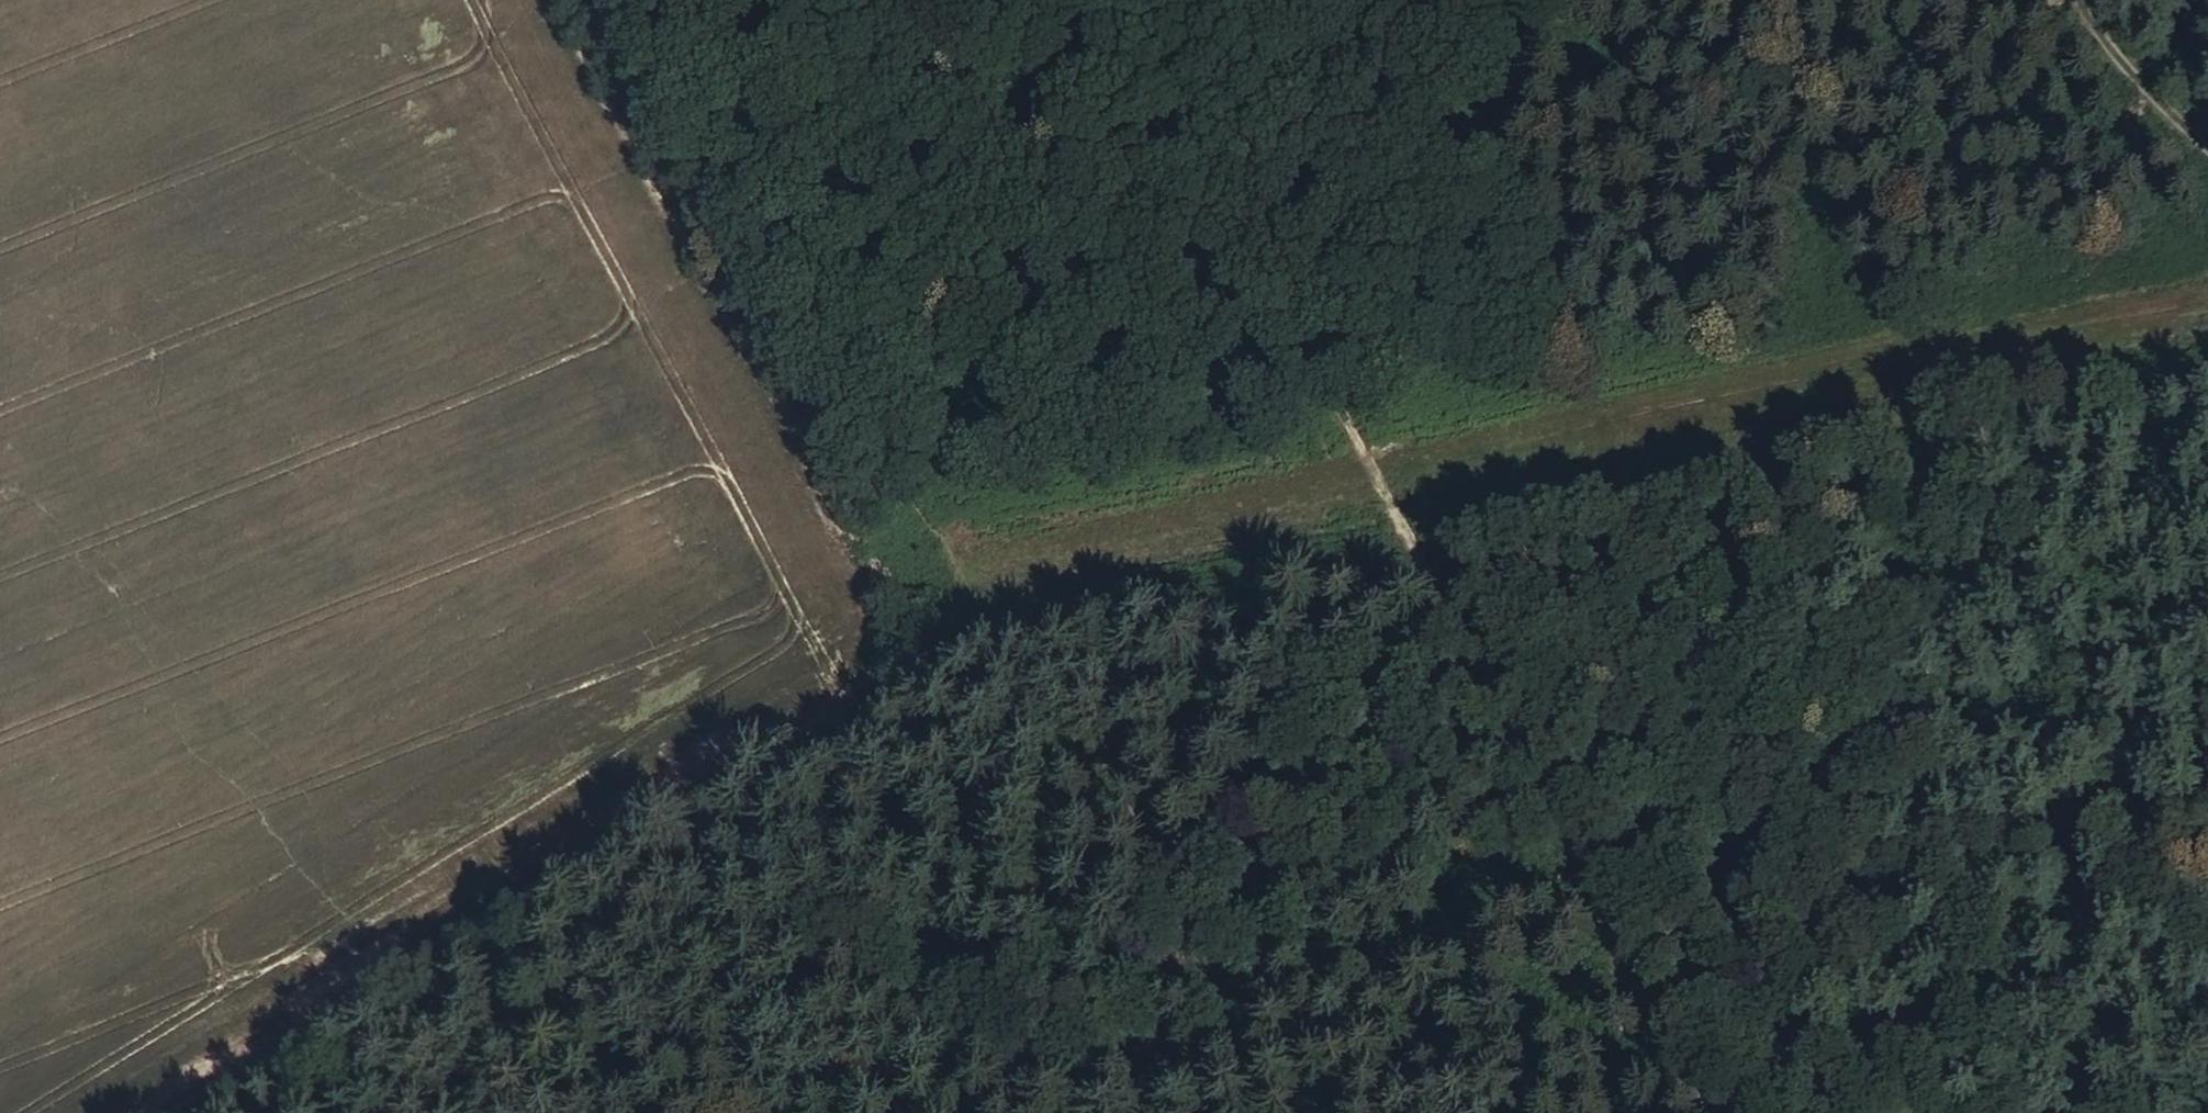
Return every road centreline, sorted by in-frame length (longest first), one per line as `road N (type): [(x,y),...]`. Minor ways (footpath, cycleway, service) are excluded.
road 1 (track): [(1642,1112),(1113,0)]
road 2 (track): [(2055,0),(2207,141)]

